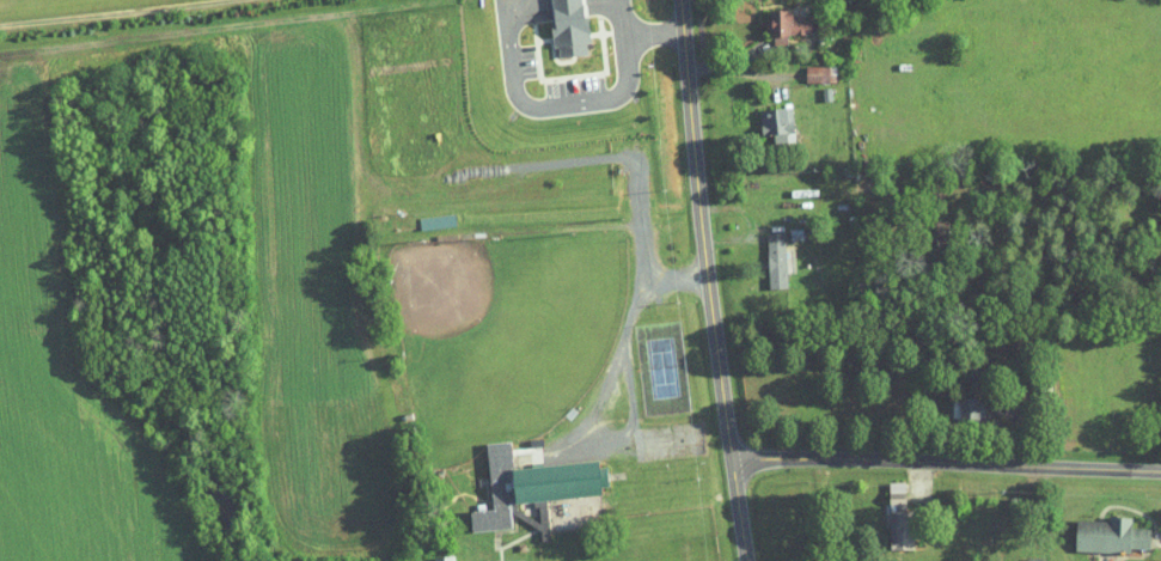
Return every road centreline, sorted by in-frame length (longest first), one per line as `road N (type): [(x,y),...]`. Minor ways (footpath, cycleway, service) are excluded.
road 1 (tertiary): [(748,560),(705,262),(681,0)]
road 2 (residential): [(733,462),(1160,474)]

